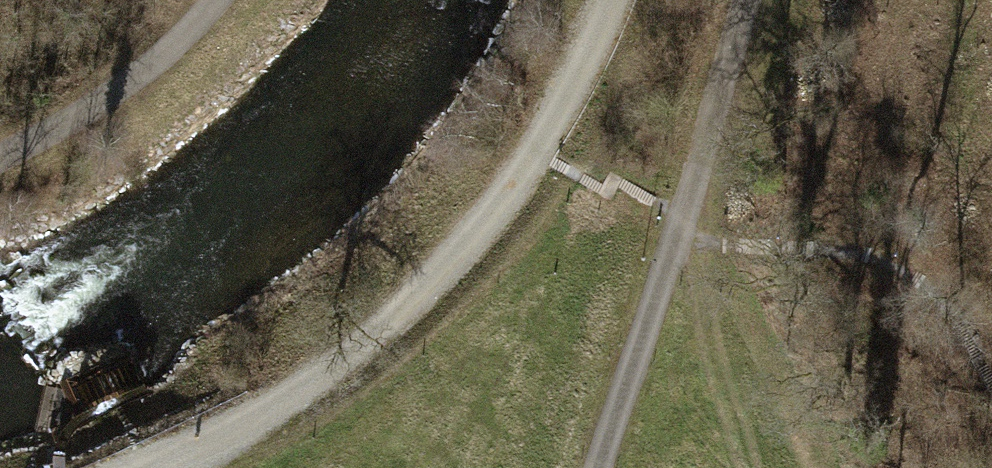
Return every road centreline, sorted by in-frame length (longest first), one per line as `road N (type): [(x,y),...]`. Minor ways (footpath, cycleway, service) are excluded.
road 1 (track): [(130,467),(313,377),(444,265),(533,152)]
road 2 (unclassified): [(744,0),(598,467)]
road 3 (track): [(216,0),(154,62),(46,137),(0,158)]
road 4 (track): [(533,152),(588,62),(611,0)]

